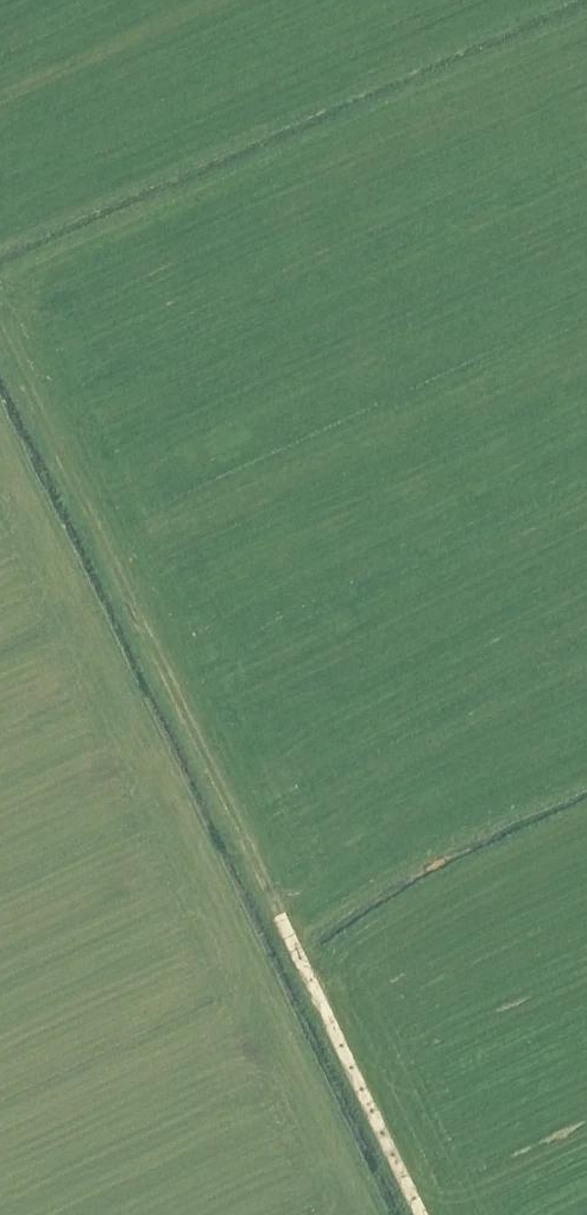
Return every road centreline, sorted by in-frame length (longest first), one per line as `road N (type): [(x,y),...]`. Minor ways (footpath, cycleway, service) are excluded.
road 1 (track): [(0,335),(418,1214)]

